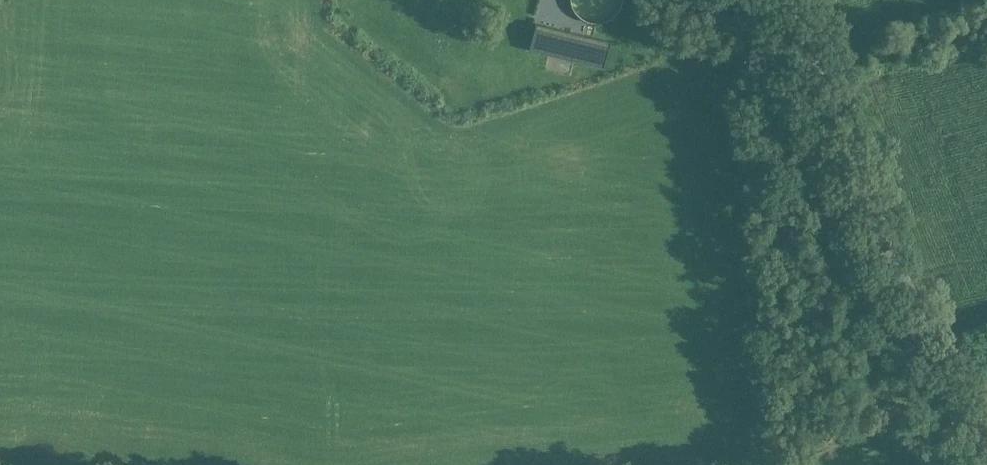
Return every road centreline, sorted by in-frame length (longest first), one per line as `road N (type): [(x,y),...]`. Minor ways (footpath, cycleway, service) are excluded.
road 1 (unclassified): [(983,464),(797,0)]

